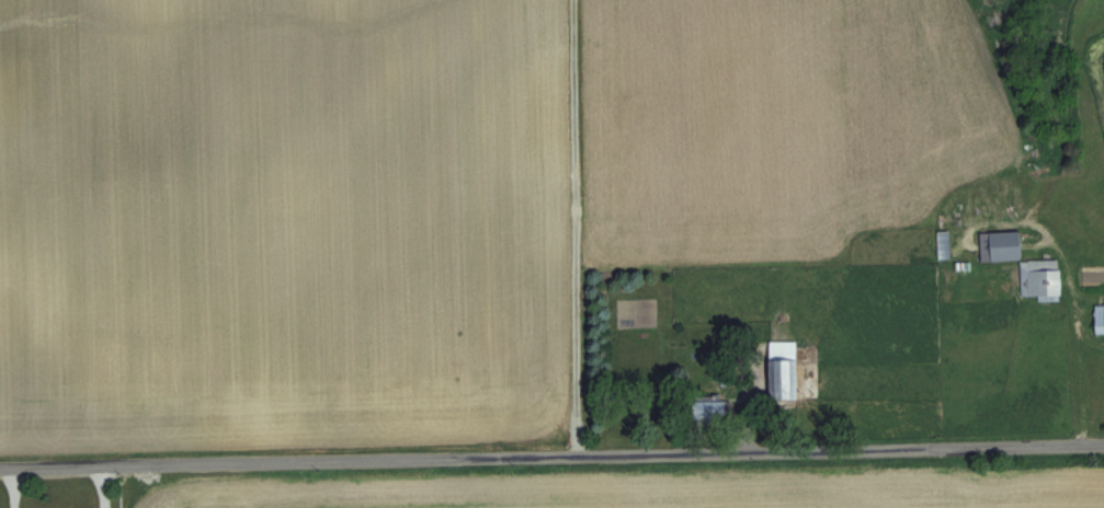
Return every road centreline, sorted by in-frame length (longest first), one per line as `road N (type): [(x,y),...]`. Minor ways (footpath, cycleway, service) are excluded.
road 1 (residential): [(0,471),(1103,447)]

